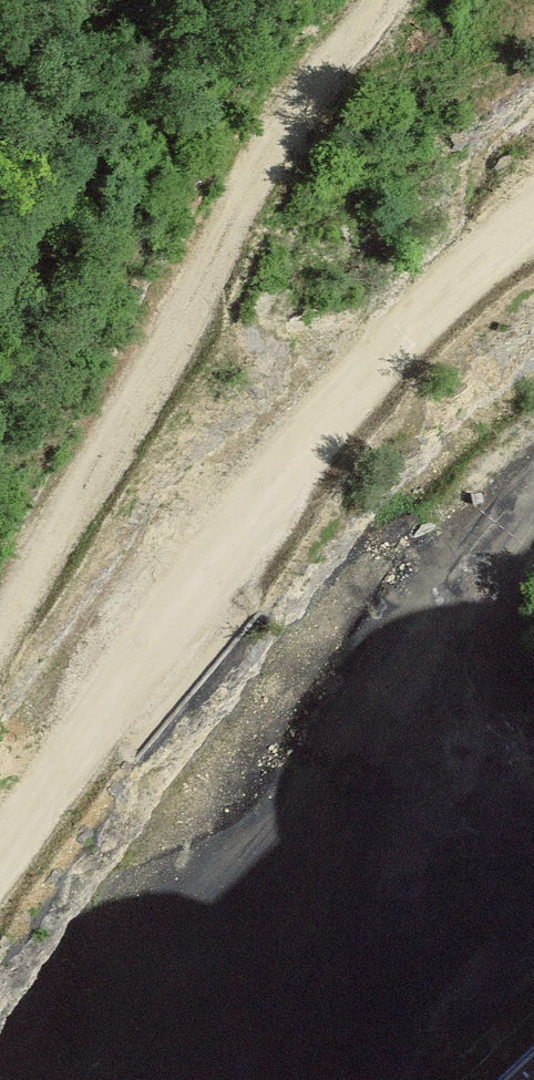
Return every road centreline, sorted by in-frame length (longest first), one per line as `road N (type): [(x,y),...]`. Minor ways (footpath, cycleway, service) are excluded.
road 1 (track): [(0,846),(209,549),(429,296),(533,214)]
road 2 (track): [(390,0),(332,65),(284,137),(0,650)]

